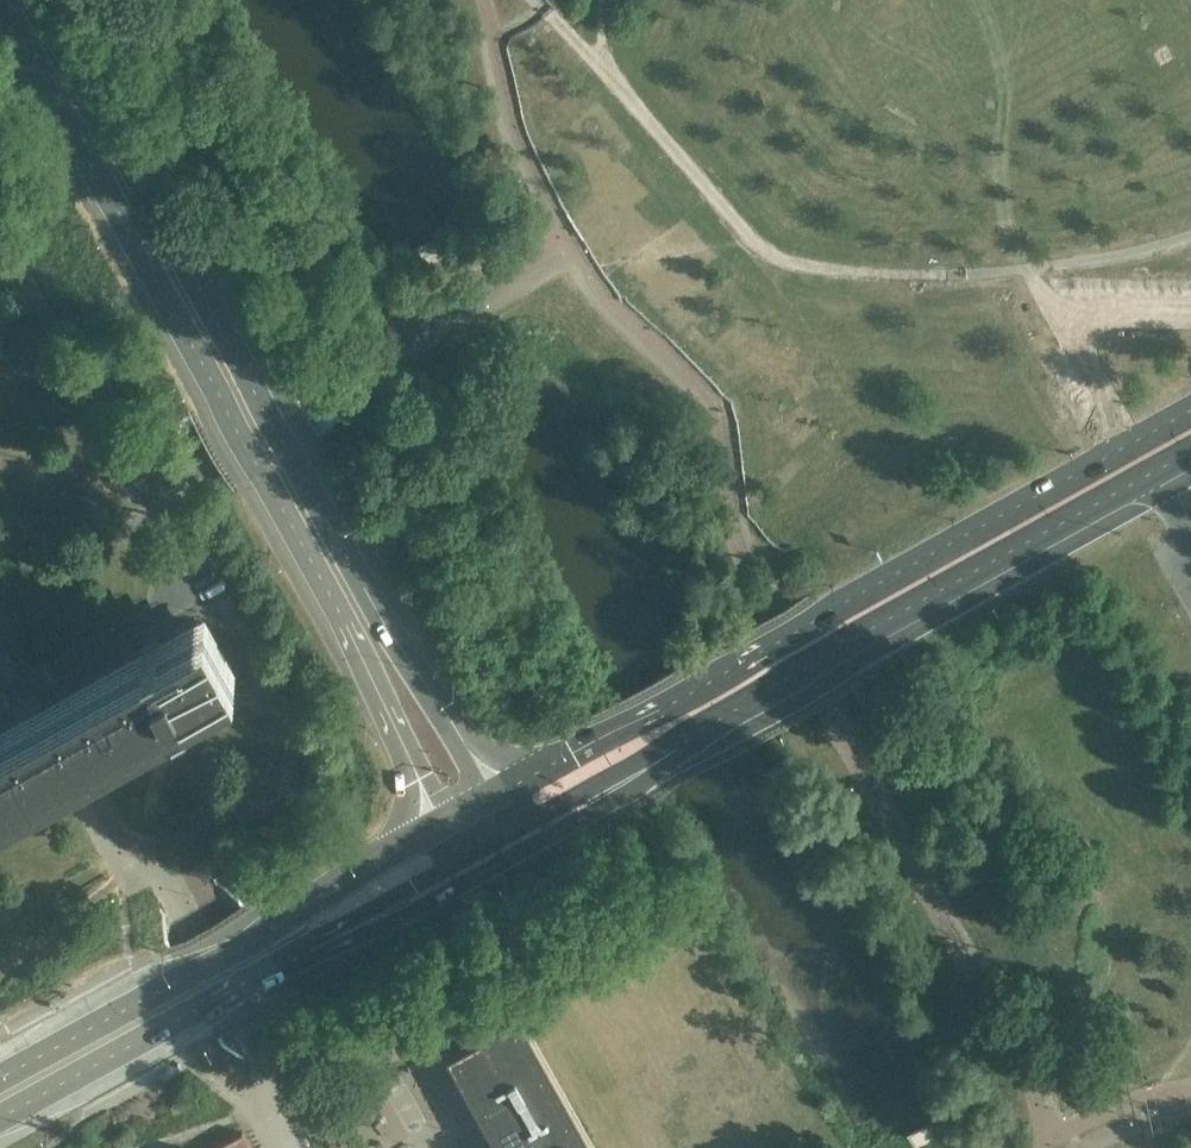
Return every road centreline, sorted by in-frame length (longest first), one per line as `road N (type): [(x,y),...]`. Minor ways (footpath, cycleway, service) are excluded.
road 1 (tertiary): [(2,0),(261,470),(440,831)]
road 2 (tertiary): [(491,803),(41,0)]
road 3 (secondary): [(1190,419),(491,803)]
road 4 (secondary): [(511,841),(1190,468)]
road 5 (secondary): [(0,1125),(461,869)]
road 6 (secondary): [(440,831),(0,1079)]
road 7 (residential): [(214,585),(0,704)]

